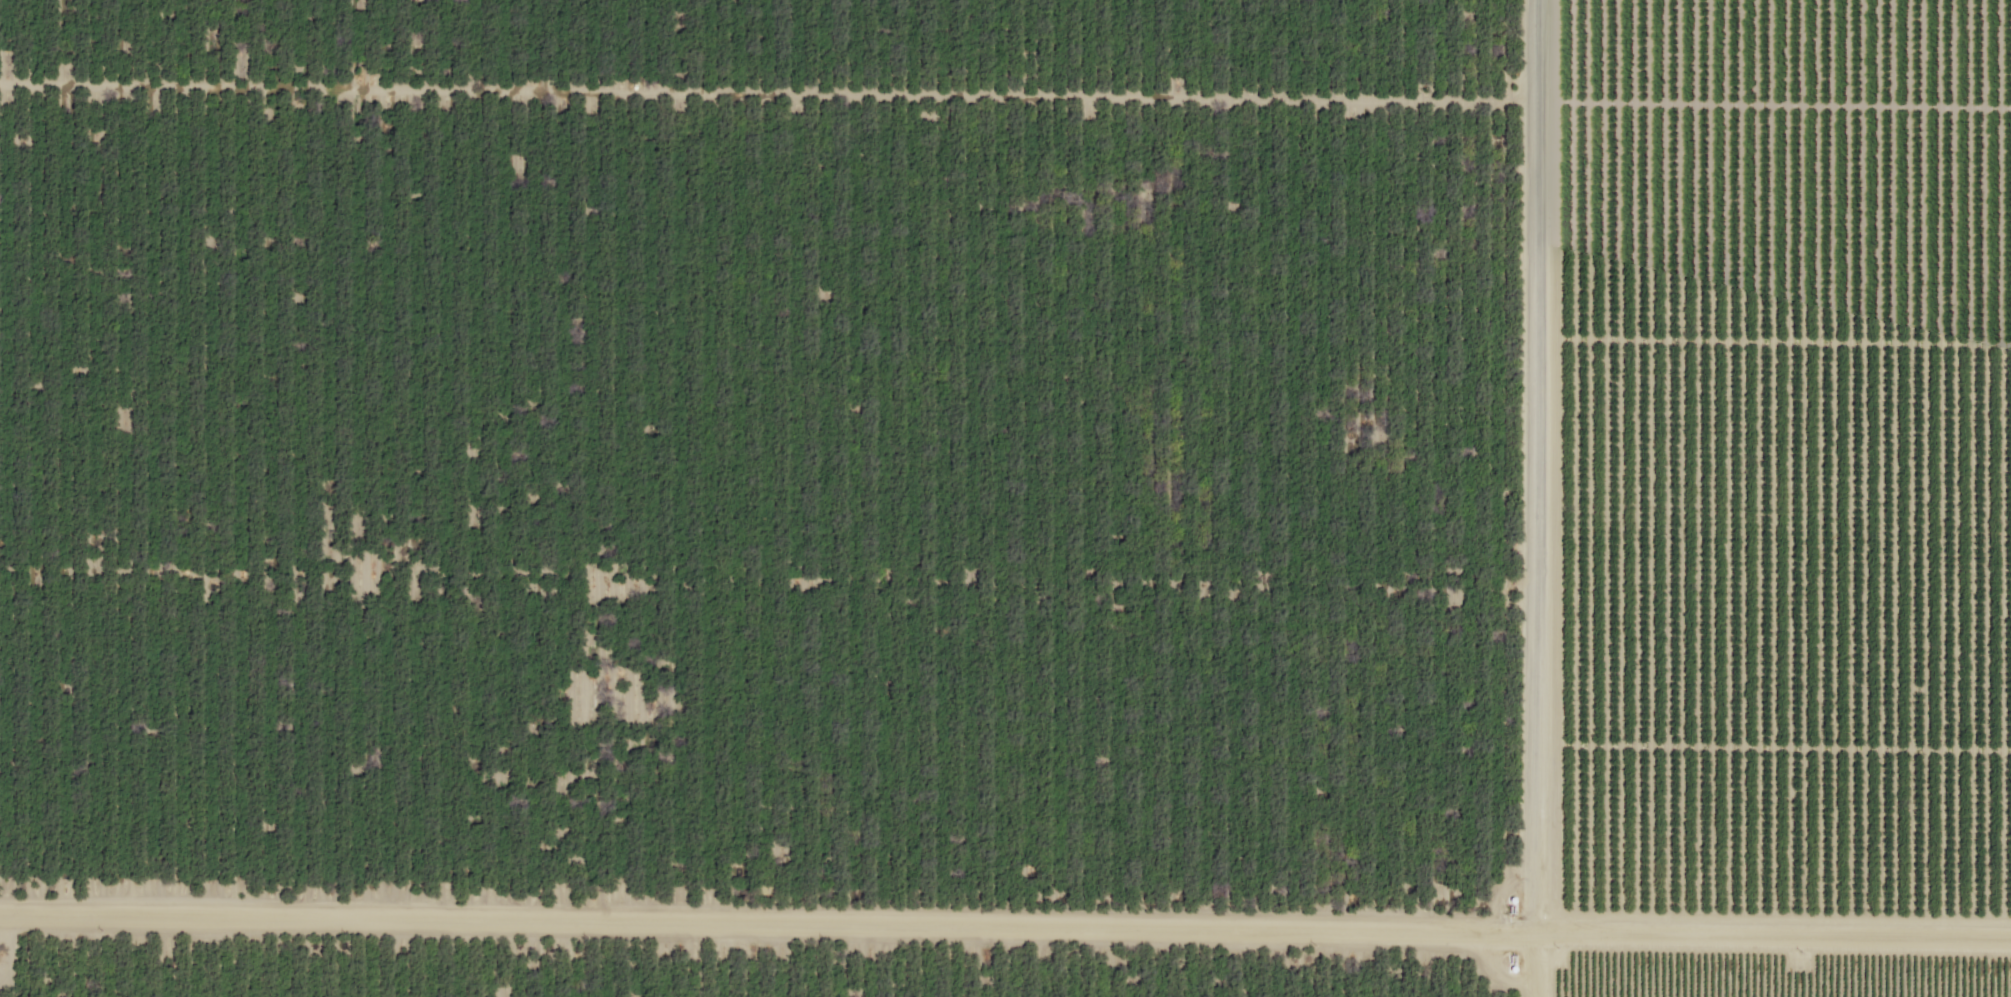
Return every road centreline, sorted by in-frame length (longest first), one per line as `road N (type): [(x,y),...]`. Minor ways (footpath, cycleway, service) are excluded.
road 1 (residential): [(0,893),(2010,932)]

